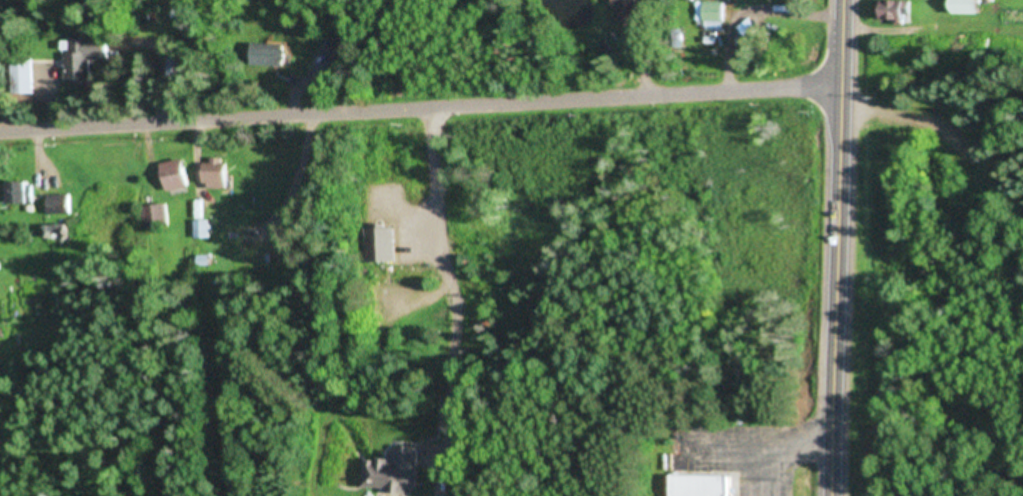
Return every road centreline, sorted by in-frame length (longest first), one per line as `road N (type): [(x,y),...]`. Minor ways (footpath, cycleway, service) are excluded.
road 1 (residential): [(842,88),(0,139)]
road 2 (primary): [(844,0),(834,495)]

